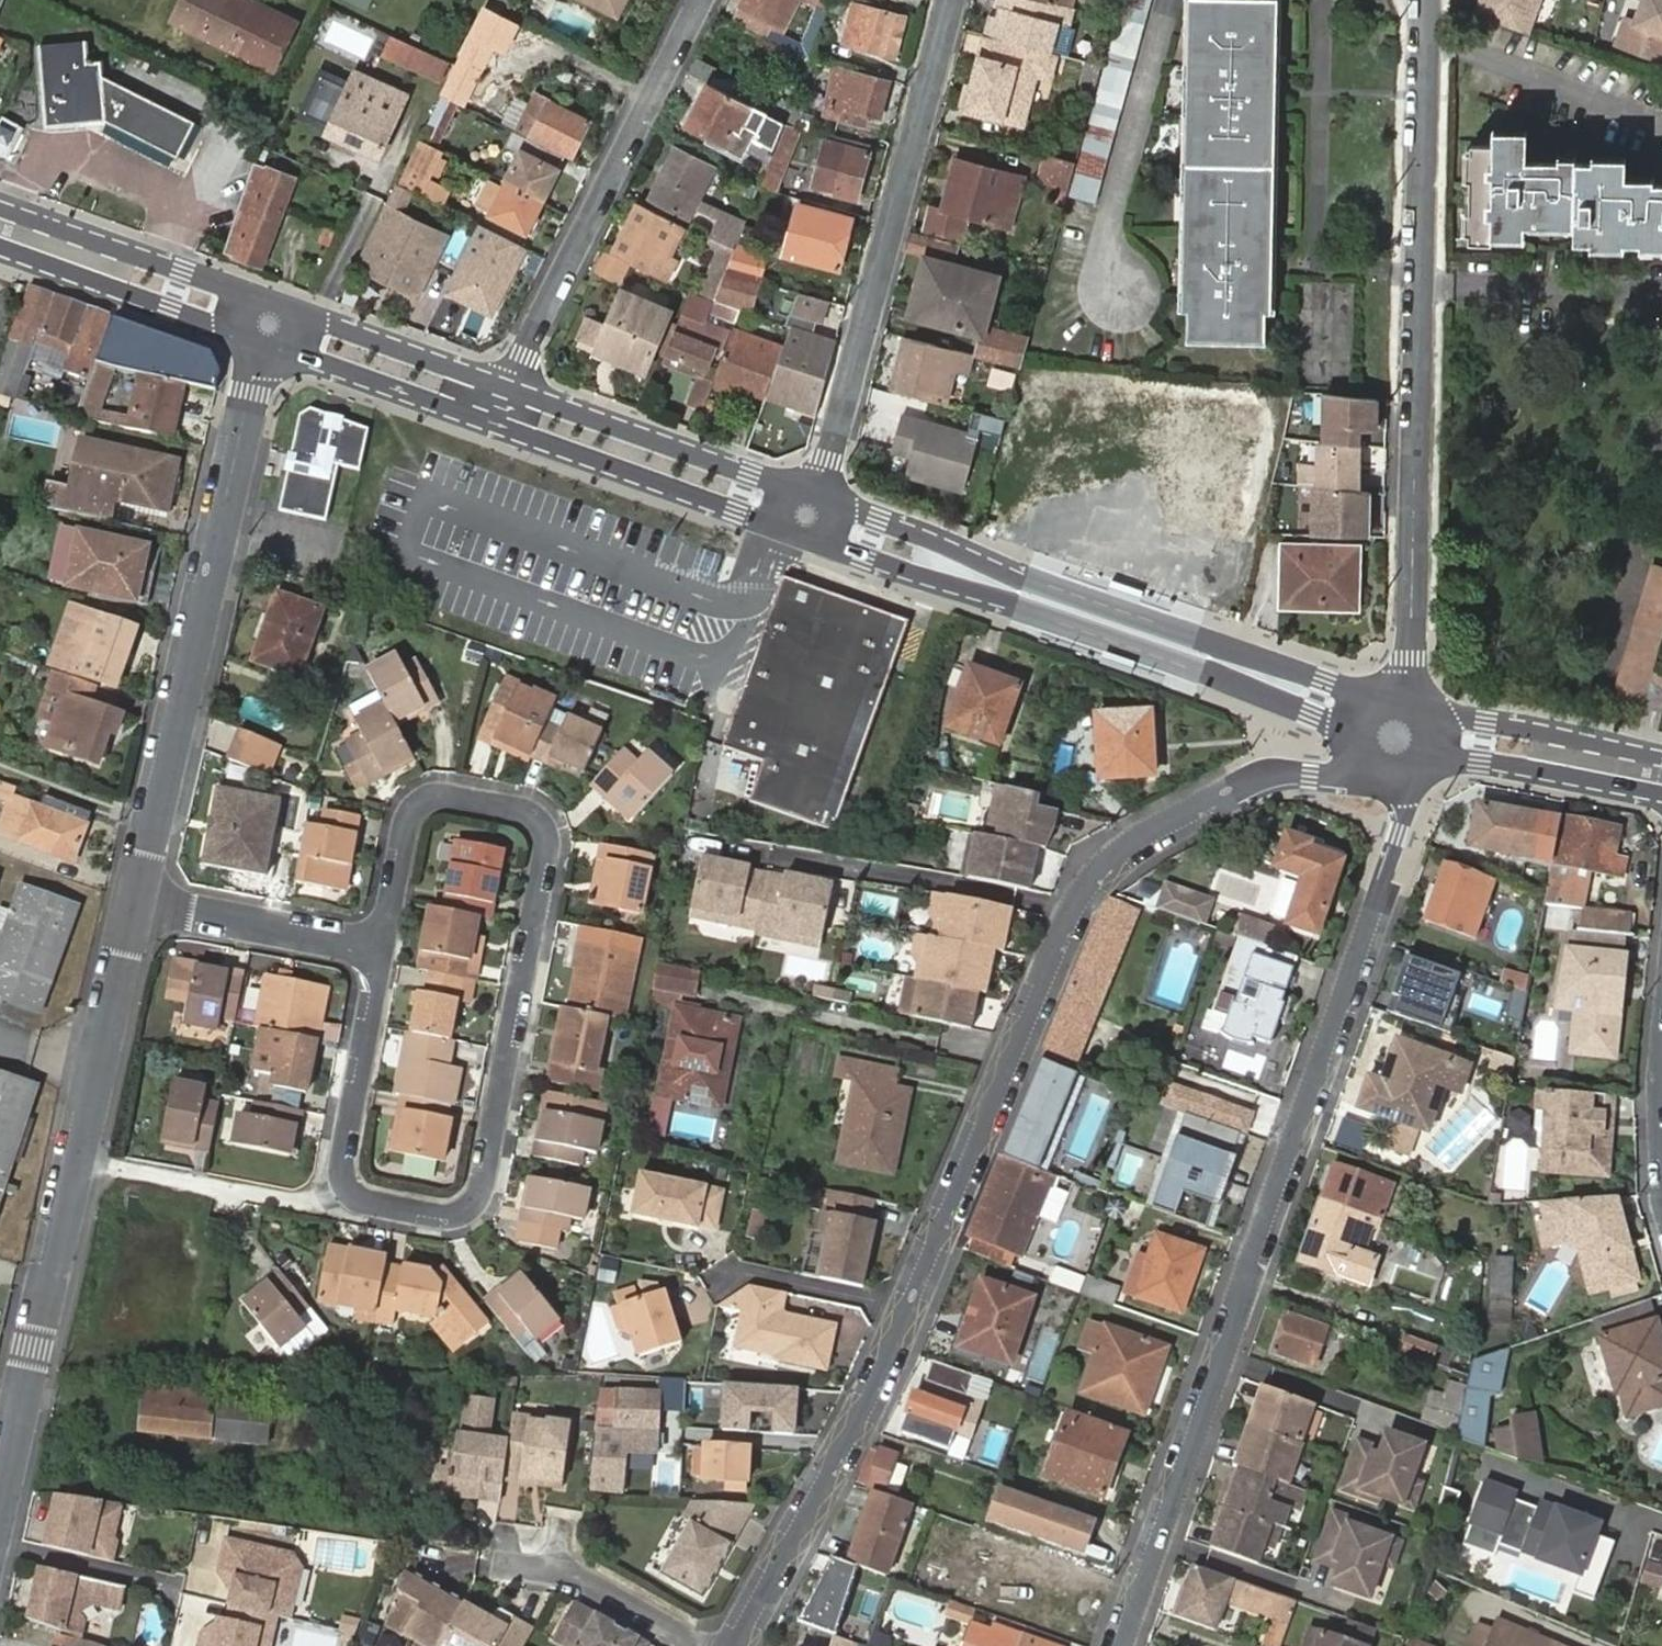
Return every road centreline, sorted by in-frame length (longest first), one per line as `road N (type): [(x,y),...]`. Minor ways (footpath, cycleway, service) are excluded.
road 1 (residential): [(1399,732),(1324,774),(1274,773),(1145,833),(1098,873),(860,1416),(735,1645)]
road 2 (residential): [(1115,1645),(1407,807)]
road 3 (residential): [(385,948),(412,810),(422,799),(442,793),(524,808),(544,821),(552,837),(484,1185),(469,1207),(445,1214),(369,1199),(348,1184),(344,1158)]
road 4 (residential): [(1426,0),(1411,688),(1399,732)]
road 5 (secondary): [(813,515),(1334,700),(1399,732)]
road 6 (residential): [(131,903),(0,1494)]
road 7 (residential): [(259,357),(131,903)]
road 8 (residential): [(953,0),(813,515)]
road 9 (residential): [(704,0),(500,401)]
road 10 (secondary): [(500,401),(813,515)]
road 11 (secondary): [(256,298),(0,207)]
road 12 (secondary): [(1399,732),(1484,739),(1661,775)]
road 13 (residential): [(131,903),(385,948)]
road 14 (secondary): [(0,247),(236,332)]
road 15 (residential): [(708,1645),(580,1573),(501,1563)]
road 16 (secondary): [(298,330),(500,401)]
road 17 (residential): [(344,1158),(385,948)]

